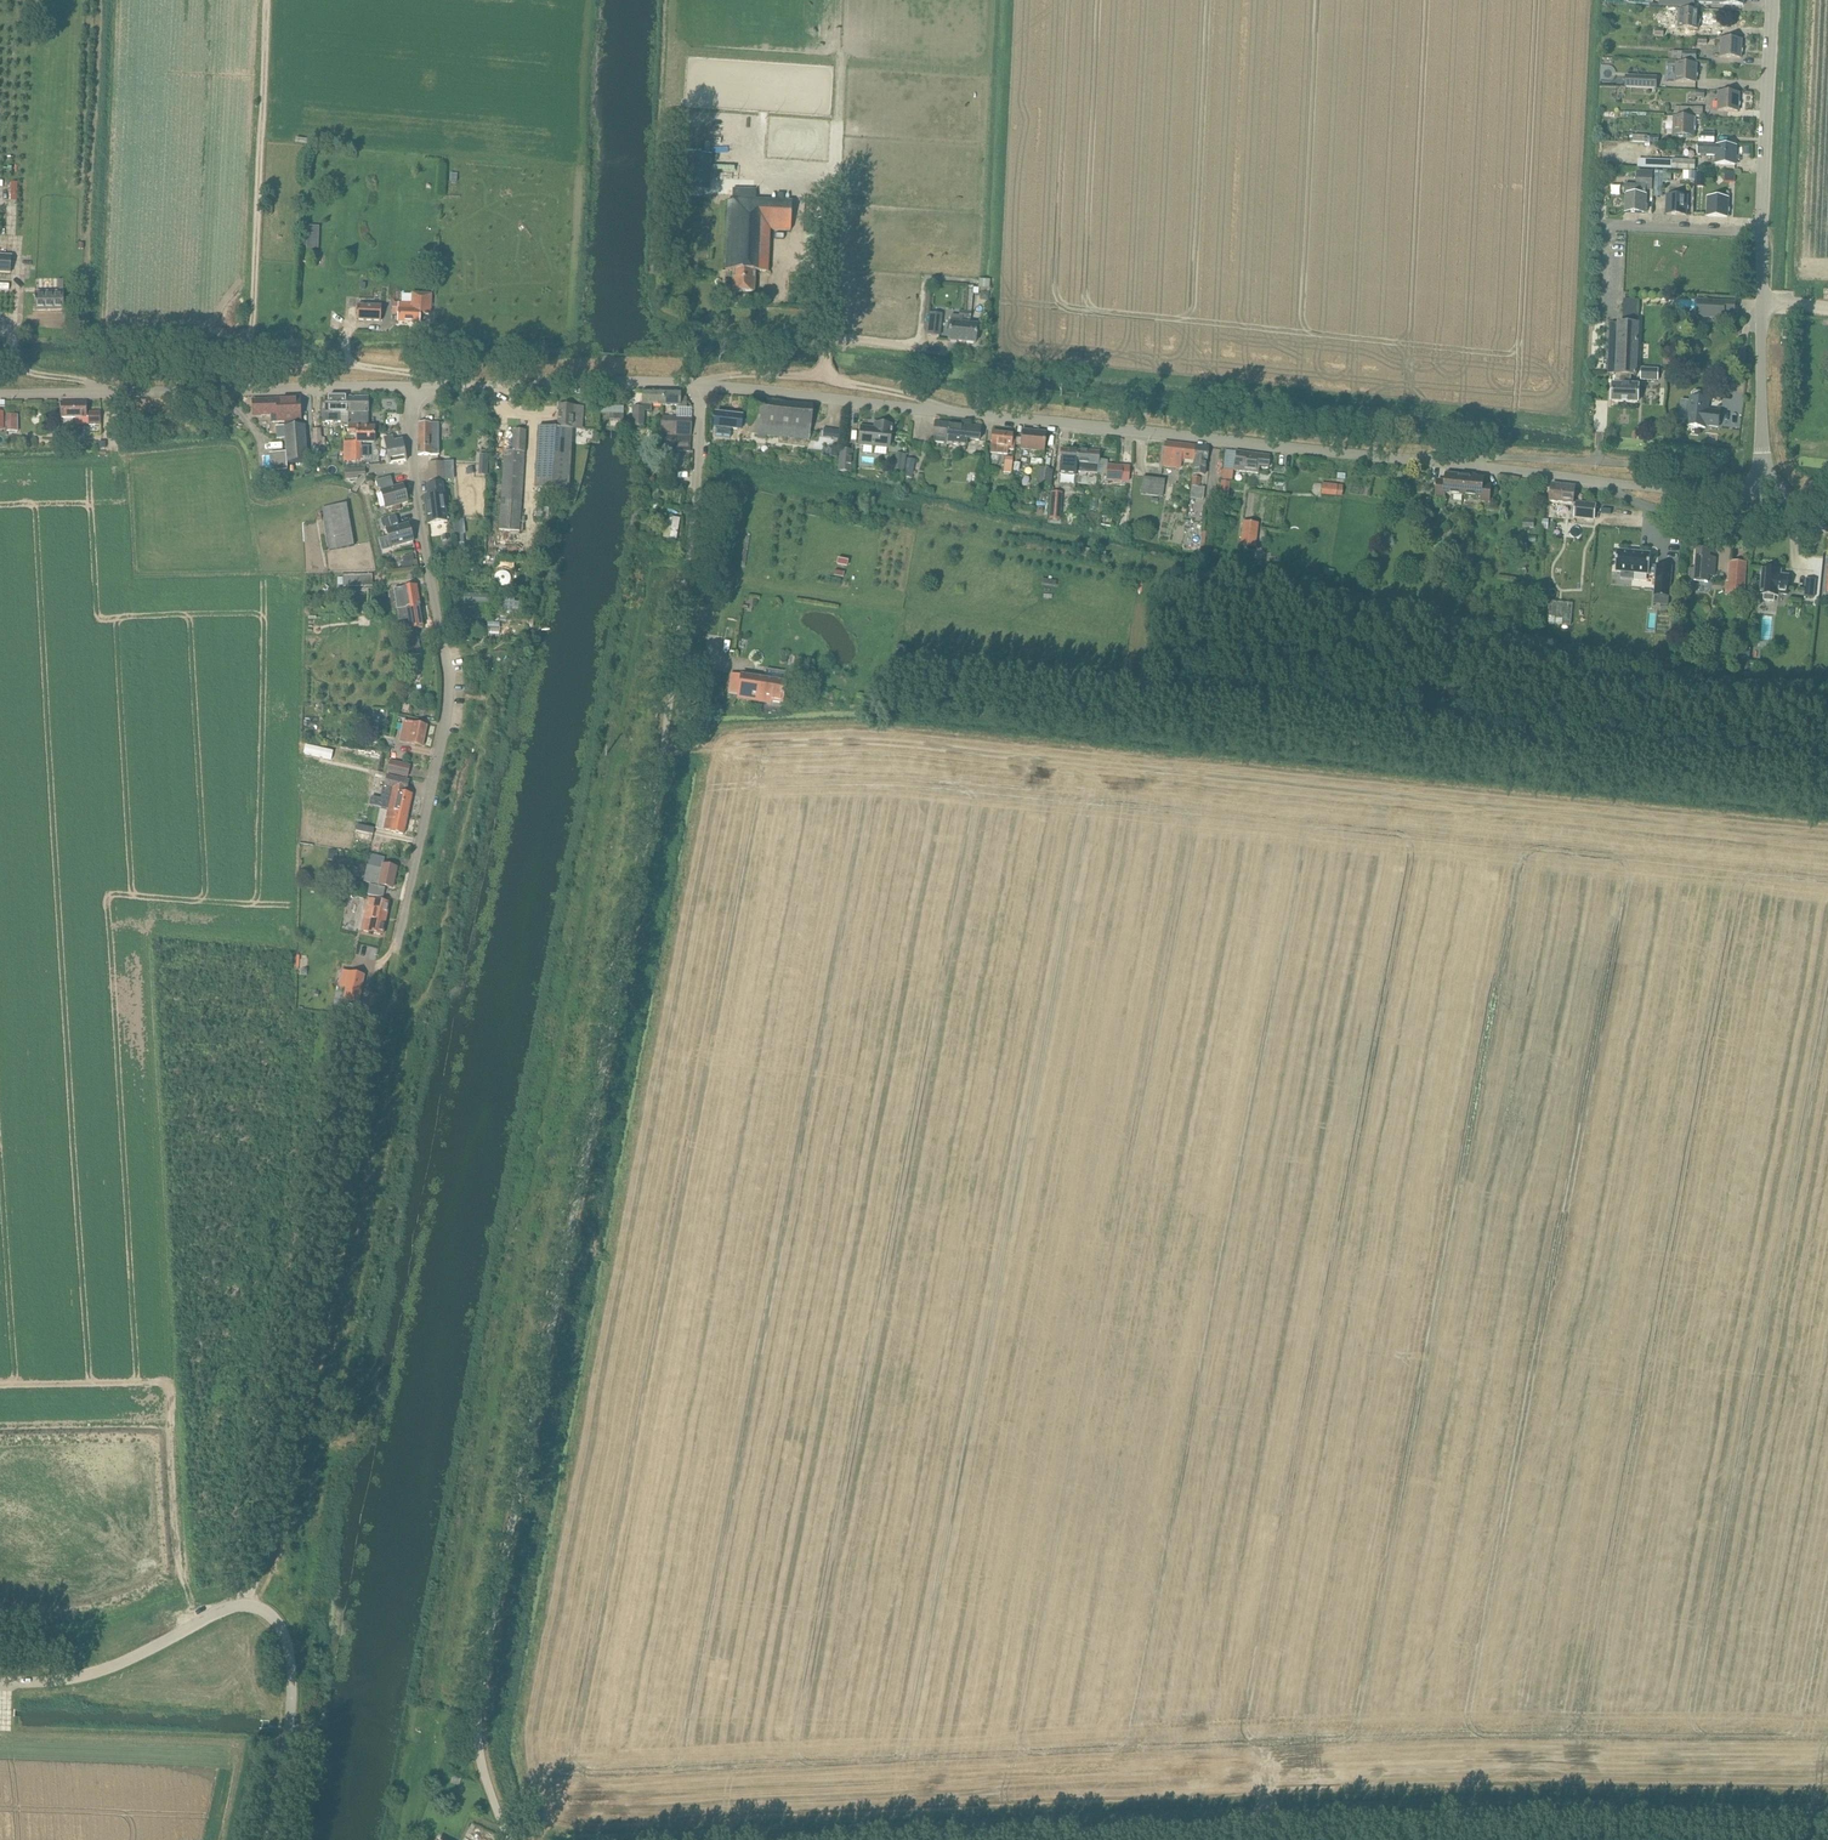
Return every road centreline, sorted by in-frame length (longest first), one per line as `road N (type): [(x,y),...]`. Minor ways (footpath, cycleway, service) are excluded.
road 1 (unclassified): [(508,1839),(480,1754),(480,1688),(657,783),(694,506),(699,386)]
road 2 (track): [(1813,1789),(1247,1795),(554,1827),(536,1839)]
road 3 (tertiary): [(699,386),(1710,495),(1762,491)]
road 4 (track): [(1827,1817),(1490,1814),(875,1839)]
road 5 (track): [(247,1606),(279,1529),(396,954)]
road 6 (residential): [(396,954),(449,697),(413,474),(412,387)]
road 7 (track): [(265,0),(250,361),(355,366)]
road 8 (tertiary): [(0,395),(412,387)]
road 9 (tertiary): [(412,387),(699,386)]
road 10 (unclassified): [(0,1682),(99,1671),(247,1606)]
road 11 (unclassified): [(1762,491),(1761,232)]
road 12 (unclassified): [(266,1839),(288,1732),(291,1666),(278,1622),(247,1606)]
road 13 (unclassified): [(1761,232),(1772,0)]
road 14 (track): [(0,1609),(92,1605),(158,1578),(205,1619)]
road 15 (track): [(190,1606),(174,1425)]
road 16 (residential): [(1761,232),(1599,225)]
road 17 (track): [(158,1578),(109,1559),(0,1564)]

